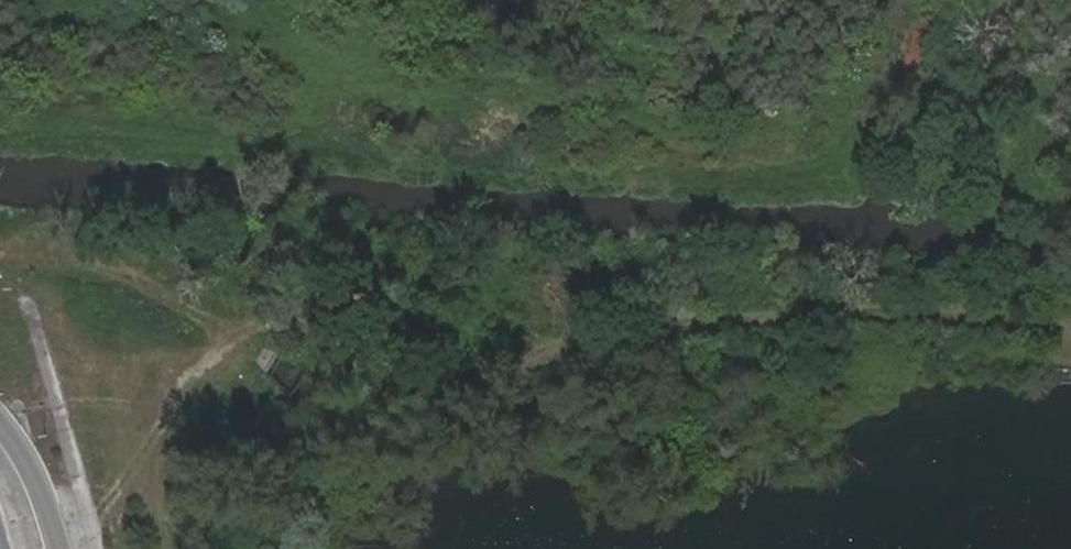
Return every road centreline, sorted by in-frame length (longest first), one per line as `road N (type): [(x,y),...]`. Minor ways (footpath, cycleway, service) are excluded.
road 1 (unclassified): [(61,548),(35,472),(0,420)]

